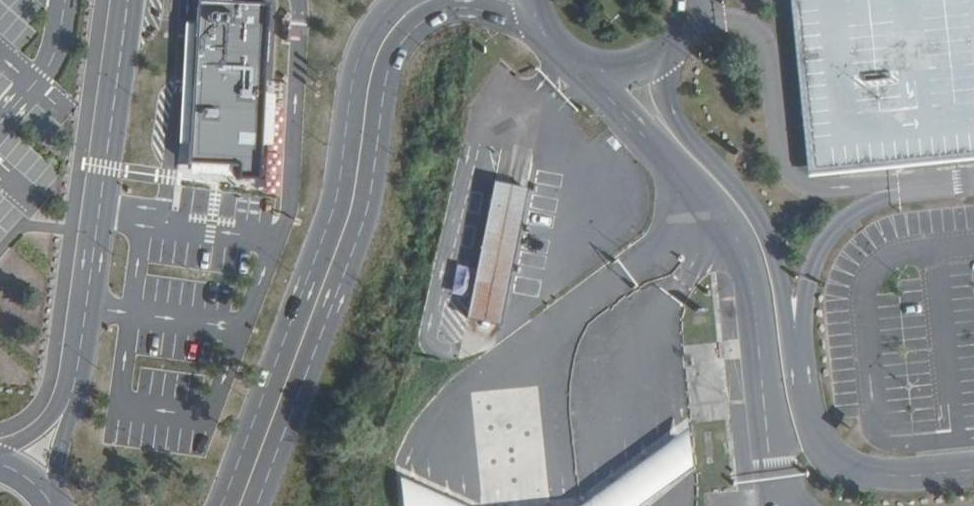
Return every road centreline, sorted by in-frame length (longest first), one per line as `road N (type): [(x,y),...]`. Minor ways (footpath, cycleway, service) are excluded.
road 1 (unclassified): [(256,505),(364,223),(397,50),(412,29),(452,8),(532,26)]
road 2 (unclassified): [(973,467),(869,473),(840,467),(823,449),(812,429),(772,244),(742,196),(681,127),(659,58)]
road 3 (unclassified): [(397,0),(360,54),(335,204),(221,505)]
road 4 (unclassified): [(591,73),(715,204),(745,252),(770,466),(790,505)]
road 5 (unclassified): [(128,0),(74,390)]

